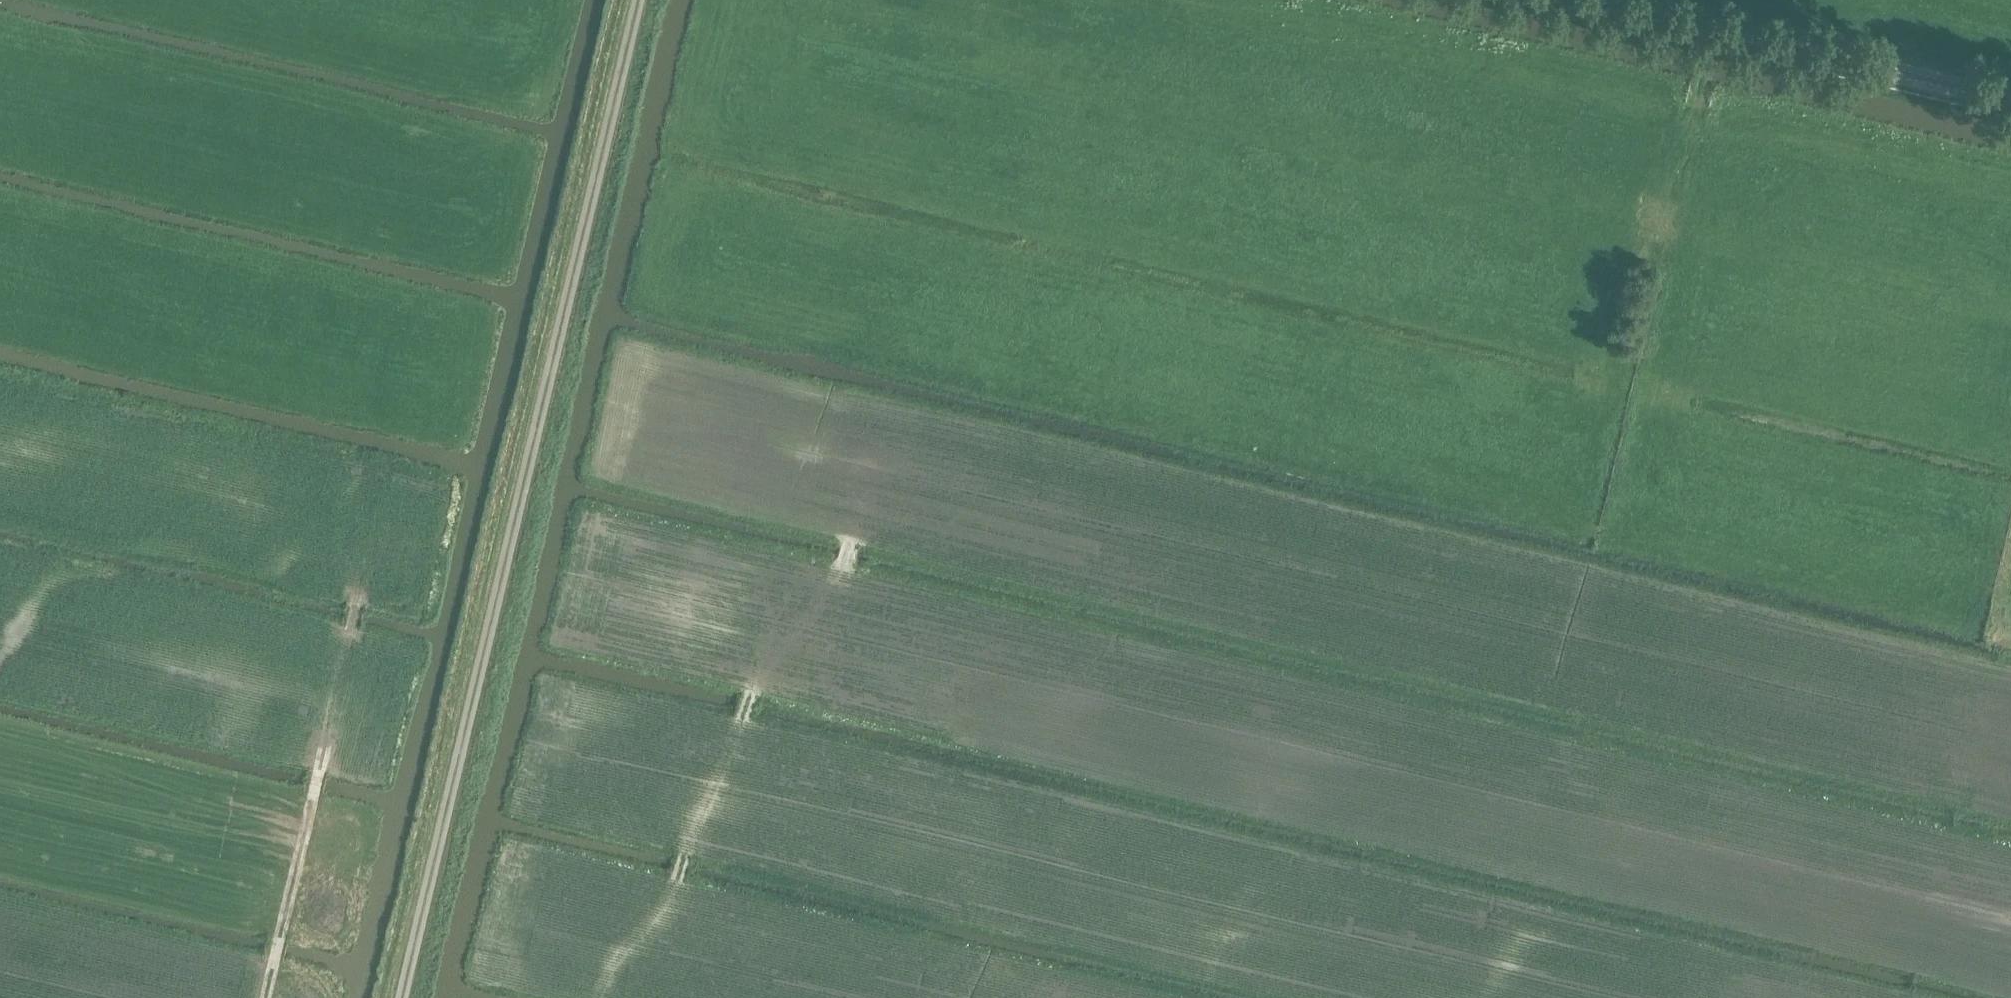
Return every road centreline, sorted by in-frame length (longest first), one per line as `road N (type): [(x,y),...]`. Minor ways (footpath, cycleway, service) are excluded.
road 1 (unclassified): [(2010,105),(1563,0)]
road 2 (track): [(333,556),(358,602),(266,997)]
road 3 (track): [(603,997),(680,878),(756,689),(839,670)]

